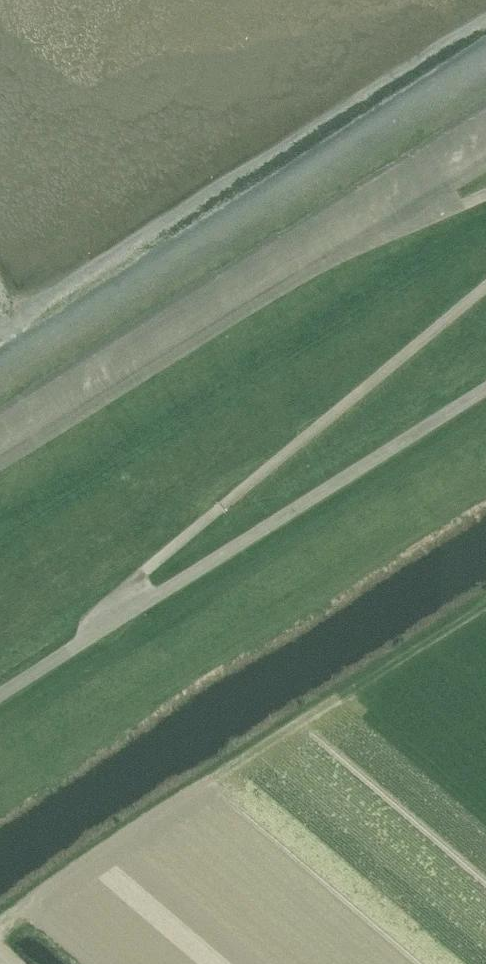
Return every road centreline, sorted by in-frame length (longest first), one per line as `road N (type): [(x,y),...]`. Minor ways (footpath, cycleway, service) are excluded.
road 1 (unclassified): [(111,627),(116,601),(485,288)]
road 2 (unclassified): [(111,627),(485,386)]
road 3 (unclassified): [(485,197),(352,253)]
road 4 (unclassified): [(0,698),(111,627)]

